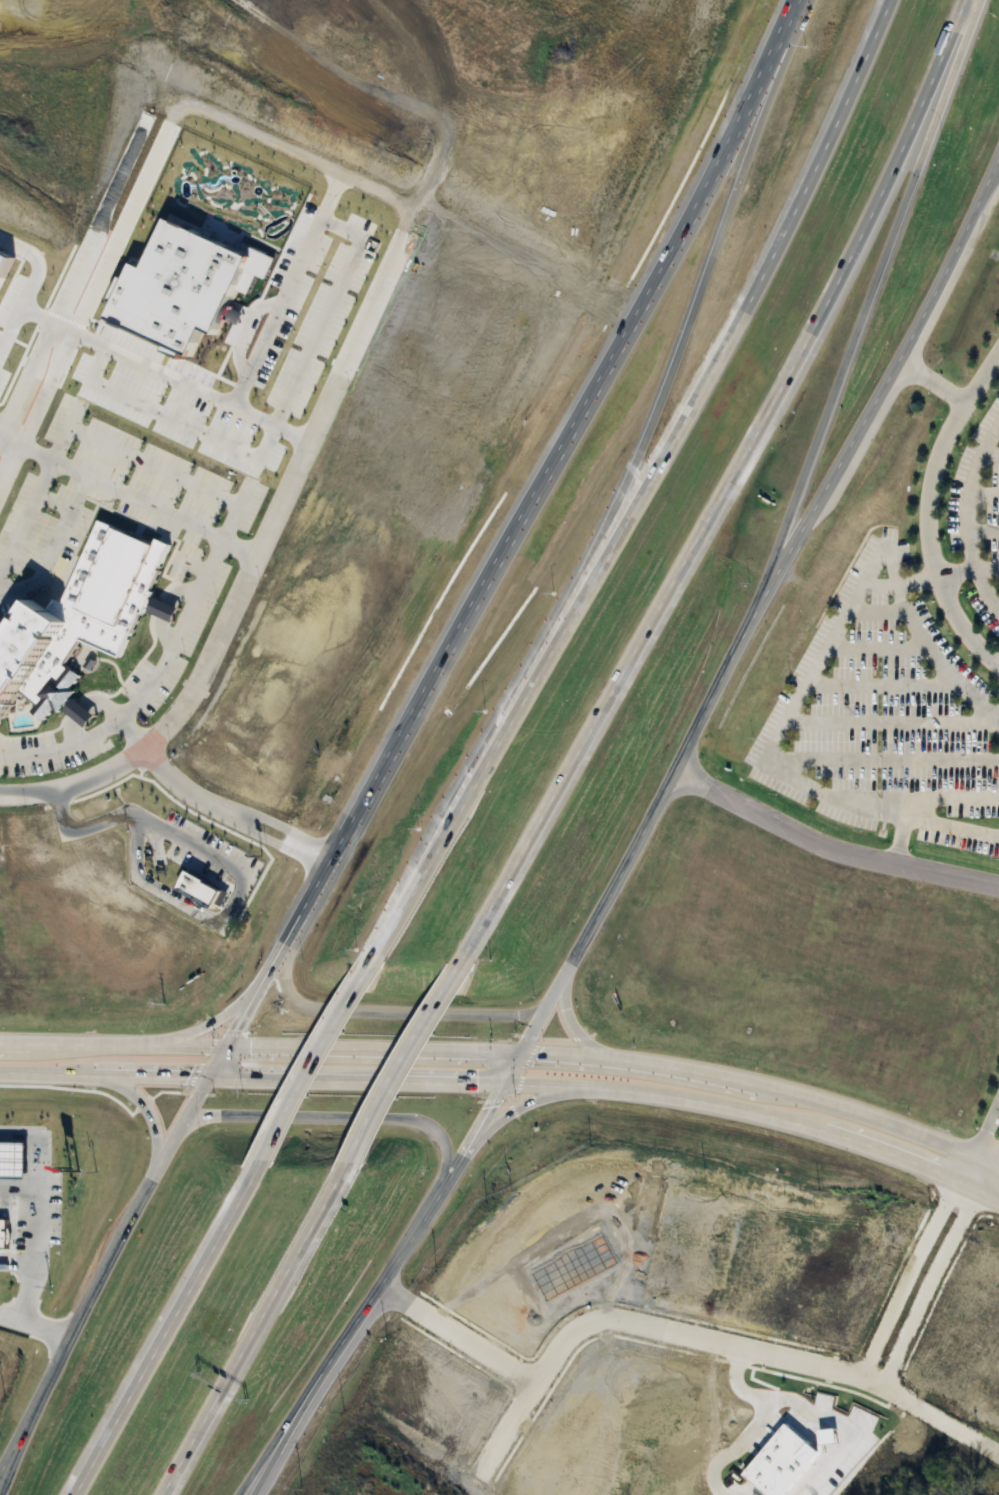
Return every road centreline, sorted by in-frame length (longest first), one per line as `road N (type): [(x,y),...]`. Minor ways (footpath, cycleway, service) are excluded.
road 1 (motorway): [(887,0),(819,159),(649,495),(375,953)]
road 2 (motorway): [(467,953),(844,267),(966,0)]
road 3 (secondary): [(0,1069),(658,1089),(826,1125),(998,1193)]
road 4 (secondary): [(998,1166),(867,1112),(670,1065),(584,1055),(0,1042)]
road 5 (secondary): [(796,0),(747,106),(396,741)]
road 6 (motorway): [(793,8),(750,156),(656,409),(536,654),(513,722)]
road 7 (residential): [(0,797),(28,797),(107,768),(141,749),(188,693),(403,228)]
road 8 (motorway): [(766,590),(969,0)]
road 9 (secondary): [(520,1053),(766,590)]
road 10 (secondary): [(766,590),(923,313),(998,158)]
road 11 (secondary): [(211,1074),(32,1416)]
road 12 (secondary): [(396,741),(211,1074)]
road 13 (motorway): [(263,1163),(76,1494)]
road 14 (motorway): [(164,1494),(350,1165)]
road 15 (secondary): [(331,1358),(520,1053)]
road 16 (secondary): [(291,933),(284,966),(290,996),(317,1010),(520,1016),(547,1005)]
road 17 (secondary): [(444,1178),(441,1138),(412,1121),(219,1116),(183,1125)]
road 18 (motorway): [(350,1165),(467,953)]
road 19 (motorway): [(375,953),(263,1163)]
road 20 (residential): [(328,864),(199,801),(141,749)]
road 21 (residential): [(0,487),(74,329),(51,319)]
road 22 (motorway): [(237,1494),(331,1358)]
road 23 (secondary): [(459,1155),(527,1104),(597,1084)]
road 24 (secondary): [(253,1494),(331,1358)]
road 25 (secondary): [(264,981),(214,1023),(157,1045)]
road 26 (residential): [(51,319),(0,433)]
road 27 (secondary): [(103,1072),(141,1100),(155,1133),(157,1170)]

